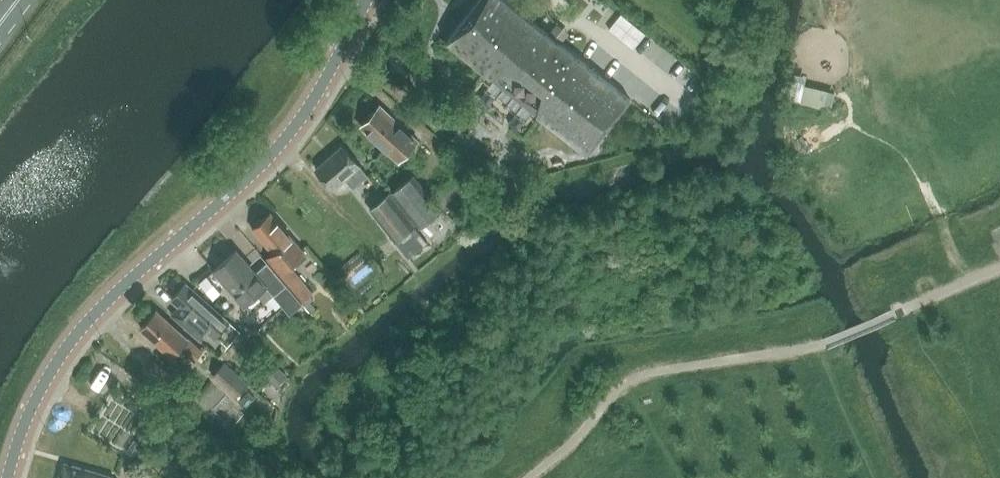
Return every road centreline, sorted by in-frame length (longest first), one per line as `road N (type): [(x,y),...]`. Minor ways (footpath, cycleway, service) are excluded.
road 1 (tertiary): [(7,477),(30,412),(68,346),(287,130),(372,0)]

